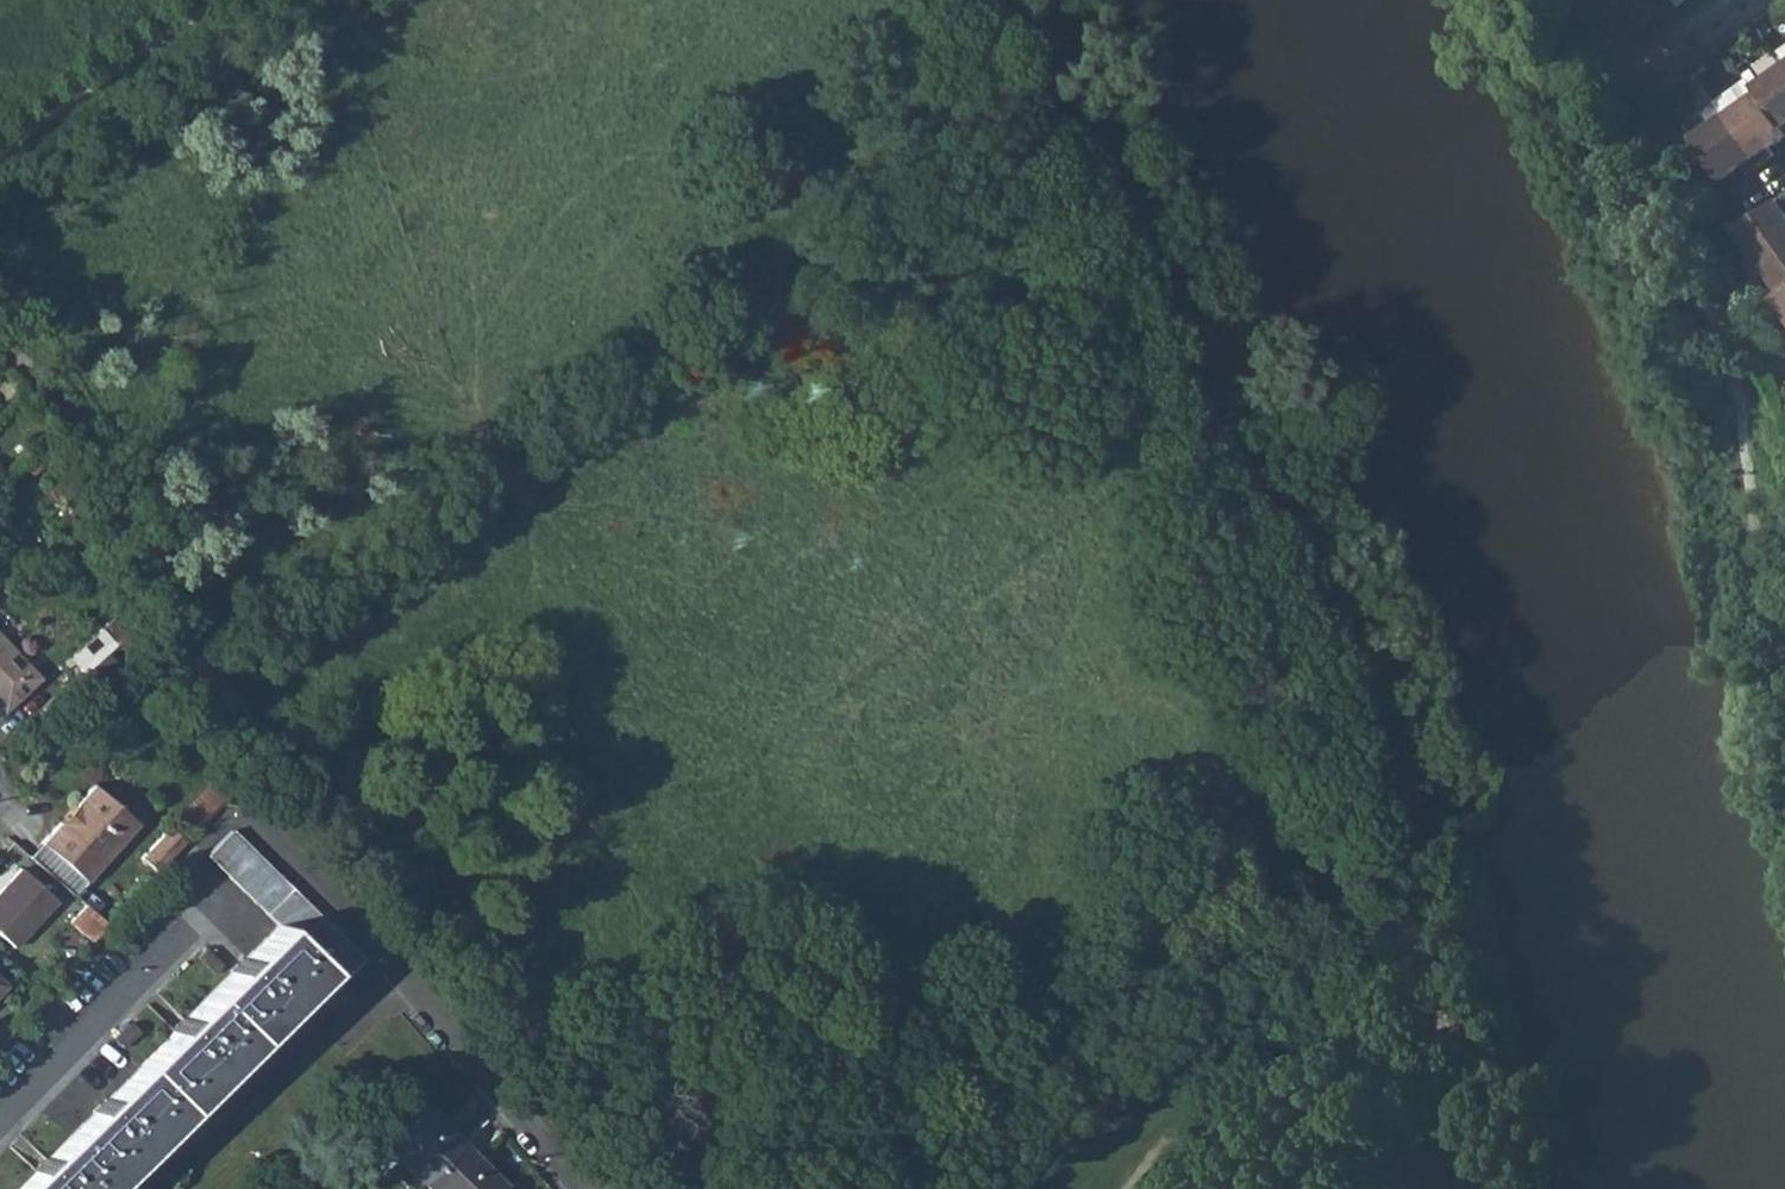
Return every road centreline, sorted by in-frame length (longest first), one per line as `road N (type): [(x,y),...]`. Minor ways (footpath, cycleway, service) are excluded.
road 1 (residential): [(0,1131),(194,935),(196,847),(235,800),(267,800),(297,825),(600,1188)]

